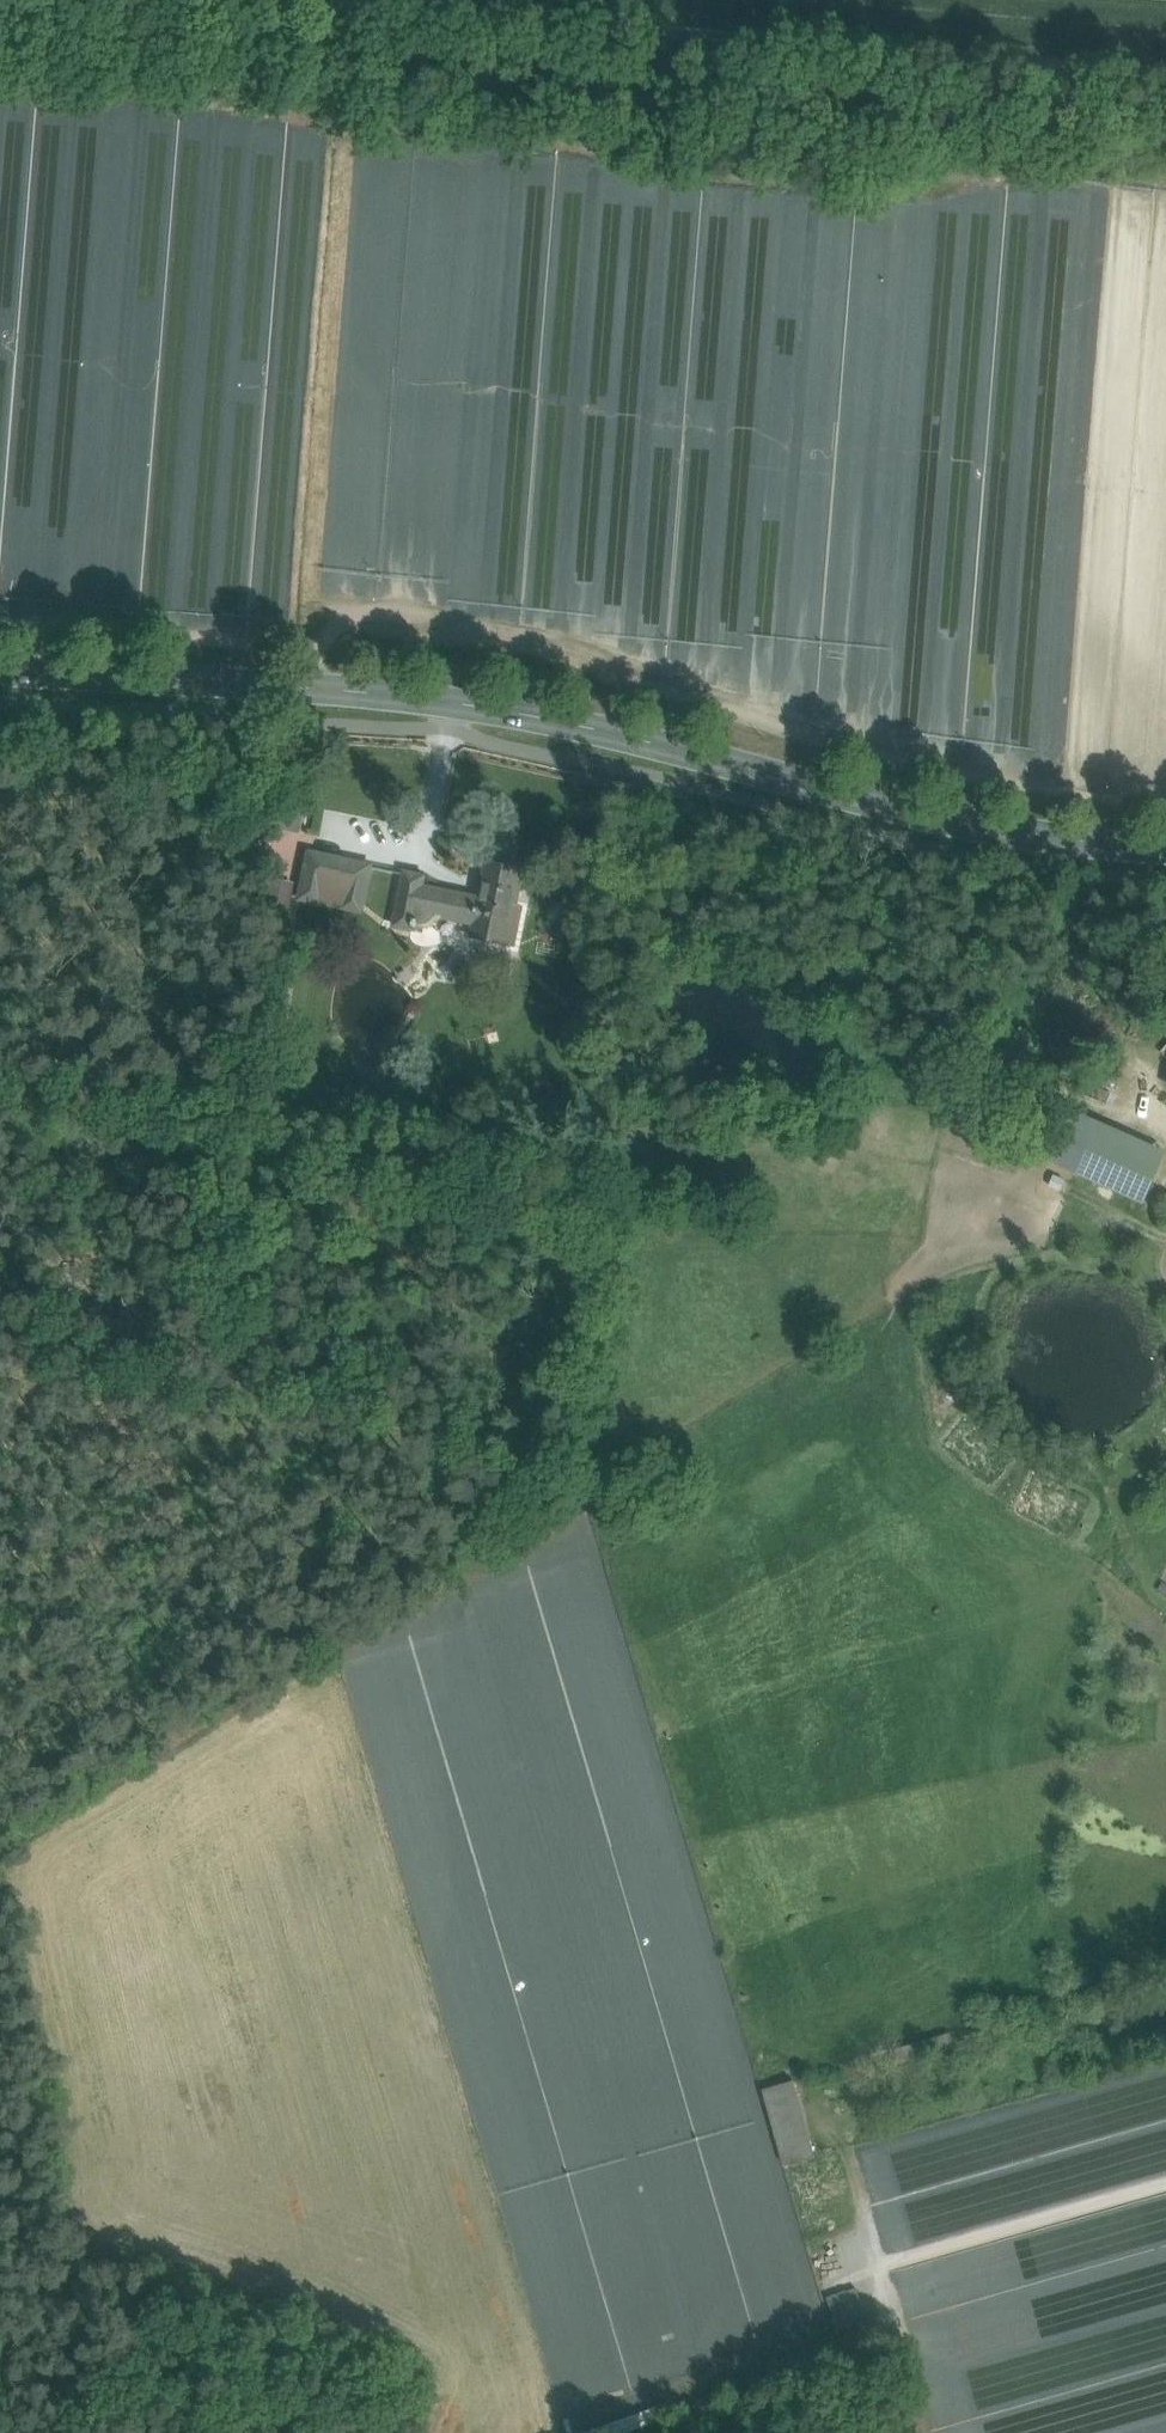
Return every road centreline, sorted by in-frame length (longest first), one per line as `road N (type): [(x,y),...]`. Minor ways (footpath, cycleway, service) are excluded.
road 1 (secondary): [(1165,847),(1036,835),(556,720),(437,700),(0,667)]
road 2 (track): [(1165,72),(280,0)]

